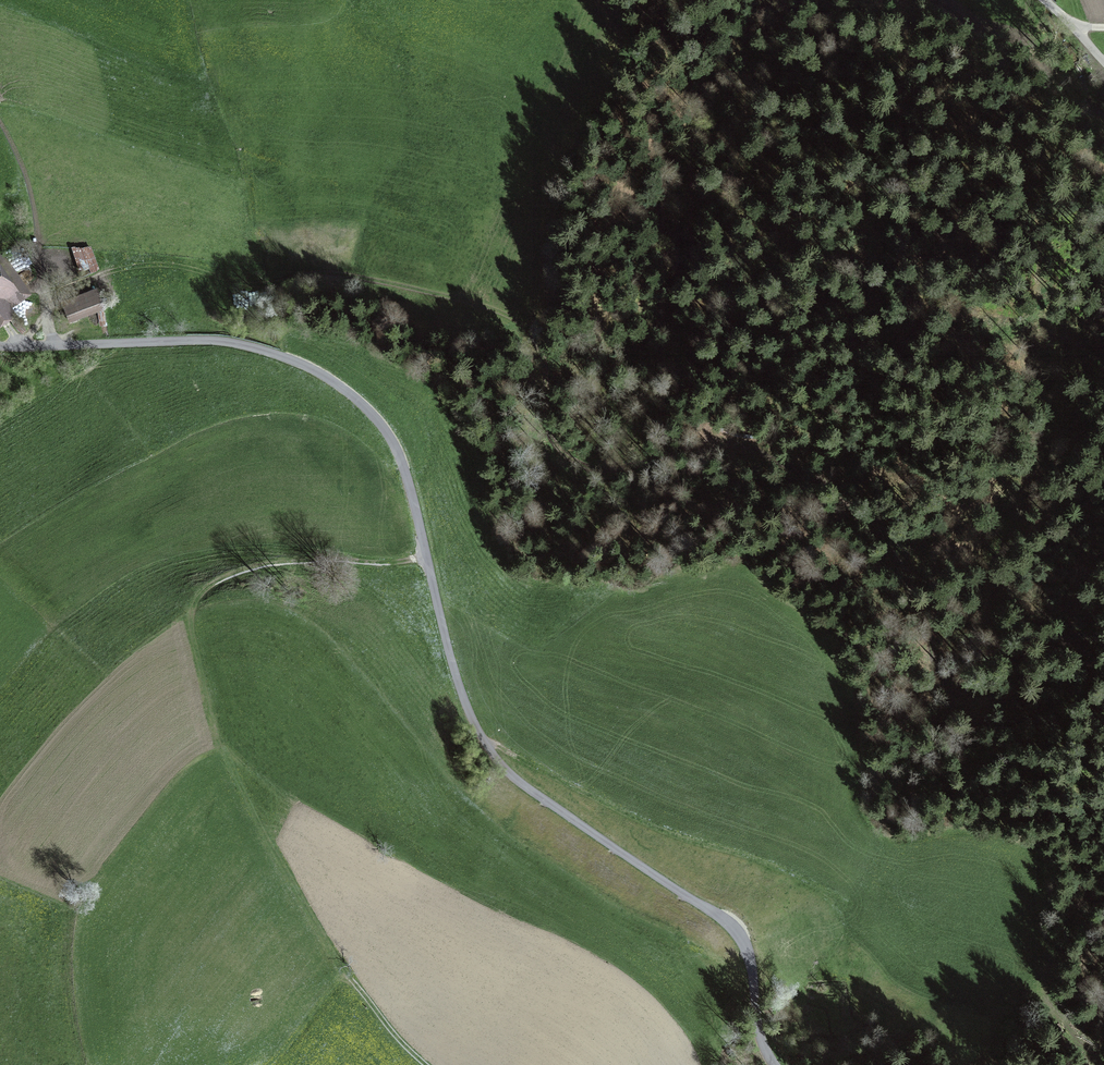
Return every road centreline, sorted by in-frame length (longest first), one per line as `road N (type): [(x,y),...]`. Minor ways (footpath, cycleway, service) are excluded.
road 1 (track): [(1046,430),(1048,404),(1010,341),(870,332),(826,340),(771,368),(718,414),(707,442),(629,467),(591,468),(551,437),(543,355),(528,329),(454,298),(329,272),(273,284),(167,265),(113,271),(48,296),(53,346)]
road 2 (unclassified): [(0,344),(235,343),(305,365),(355,397),(402,462),(454,667),(483,742),(533,792),(730,925),(747,951),(760,1030),(775,1064)]
road 3 (track): [(707,442),(748,448),(836,488),(867,516),(909,586),(947,687),(970,692),(998,682),(1023,693),(1031,735),(997,841)]
road 4 (track): [(427,554),(273,563),(204,588),(193,607)]

